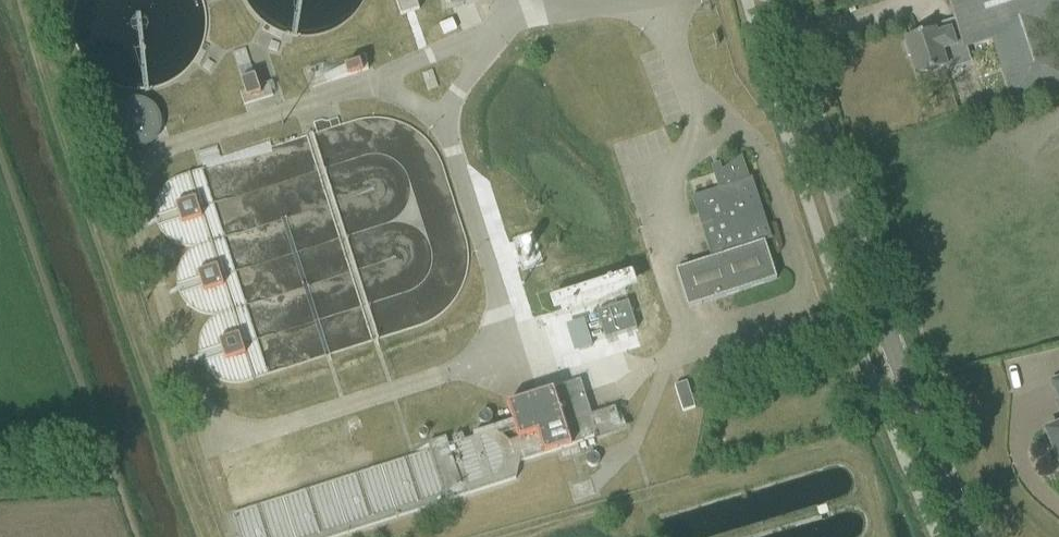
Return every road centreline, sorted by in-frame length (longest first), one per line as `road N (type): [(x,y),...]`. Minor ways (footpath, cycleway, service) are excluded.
road 1 (tertiary): [(967,536),(850,237),(781,0)]

